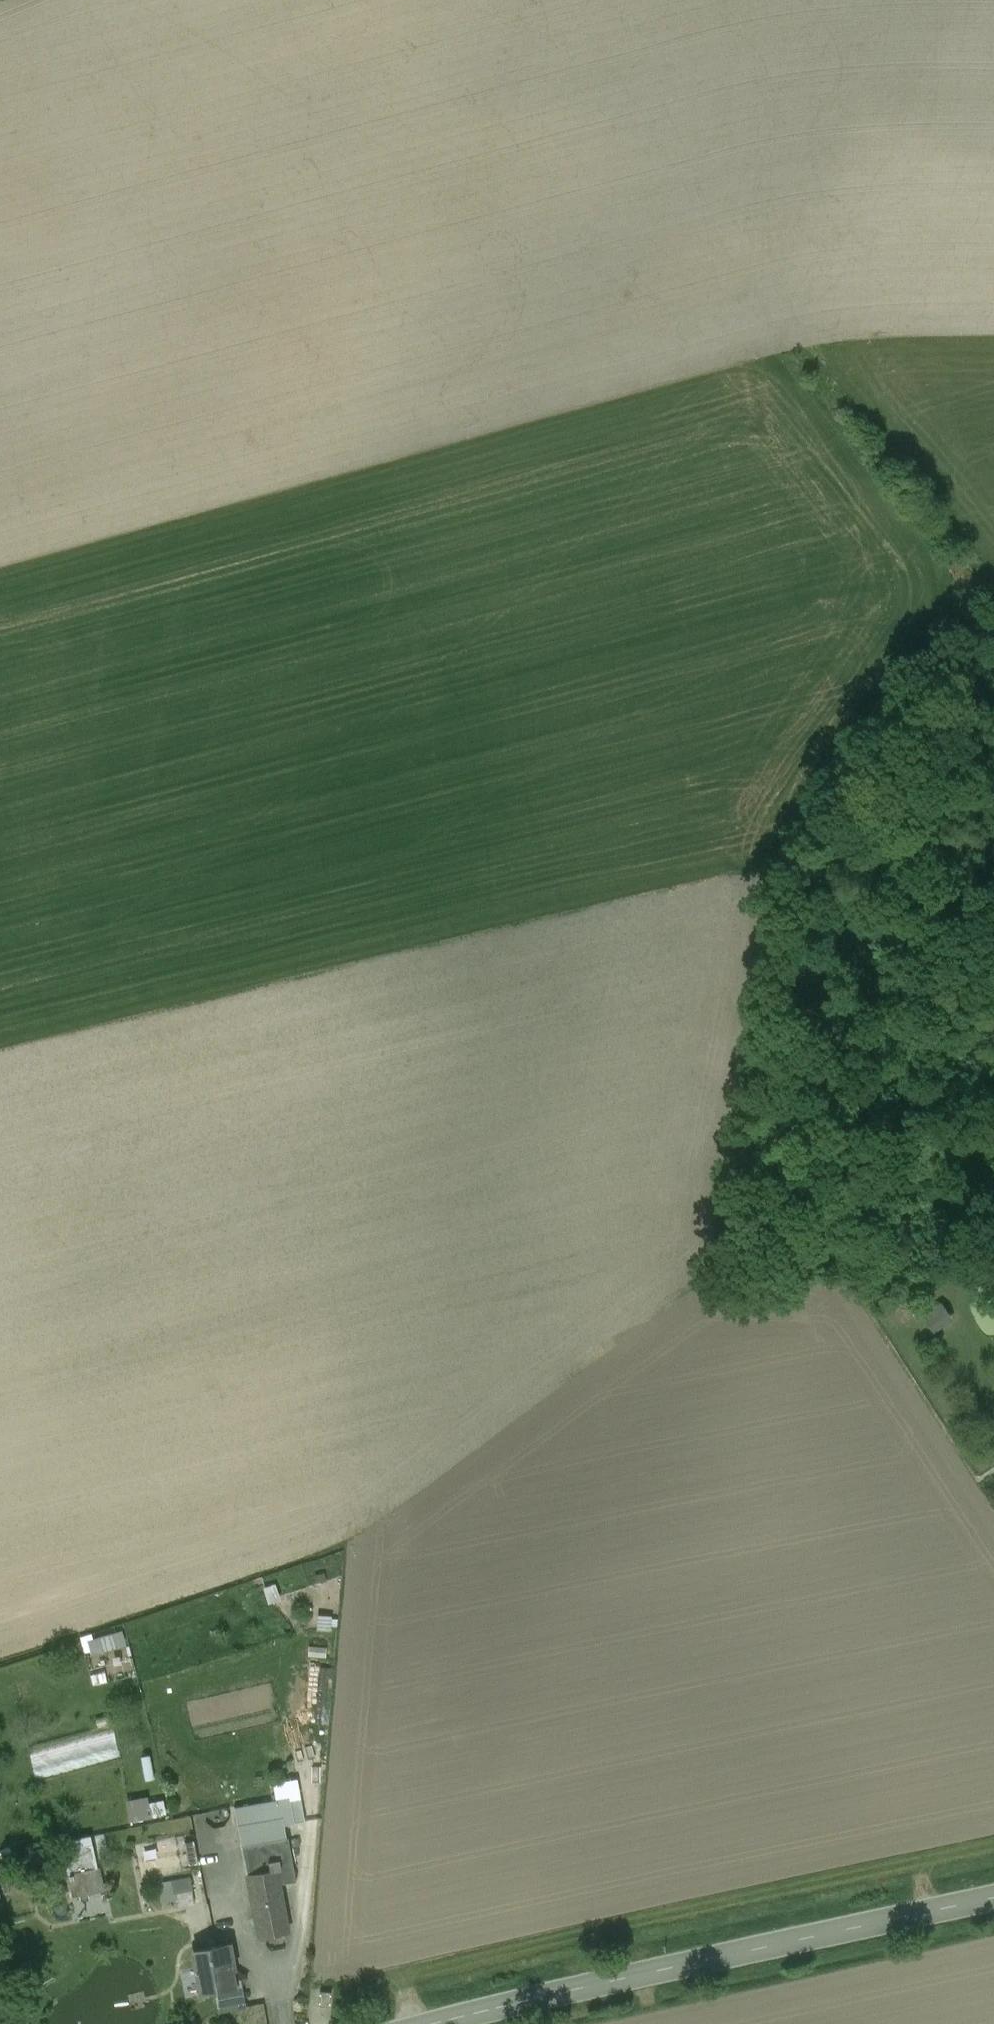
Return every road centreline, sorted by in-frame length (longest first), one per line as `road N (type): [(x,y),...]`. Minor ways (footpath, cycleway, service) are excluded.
road 1 (tertiary): [(993,1898),(430,2023)]

